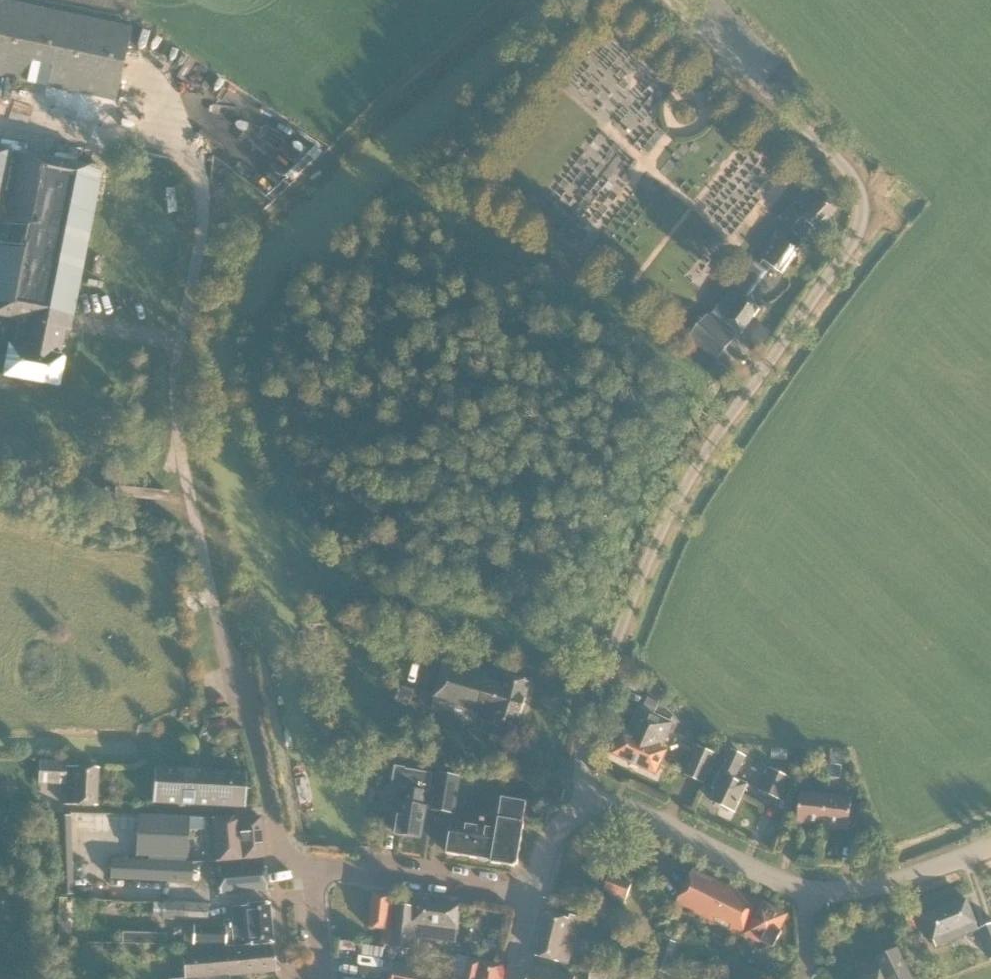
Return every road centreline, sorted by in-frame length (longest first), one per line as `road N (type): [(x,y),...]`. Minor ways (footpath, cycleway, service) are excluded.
road 1 (unclassified): [(590,808),(585,745),(632,602),(678,501),(861,217),(848,167),(674,0)]
road 2 (residential): [(280,865),(271,783),(253,707),(232,675),(183,439),(179,337),(204,188),(152,91)]
road 3 (tertiary): [(811,889),(629,808),(590,808)]
road 4 (residential): [(312,869),(532,895)]
road 5 (tertiary): [(990,846),(908,877),(811,889)]

